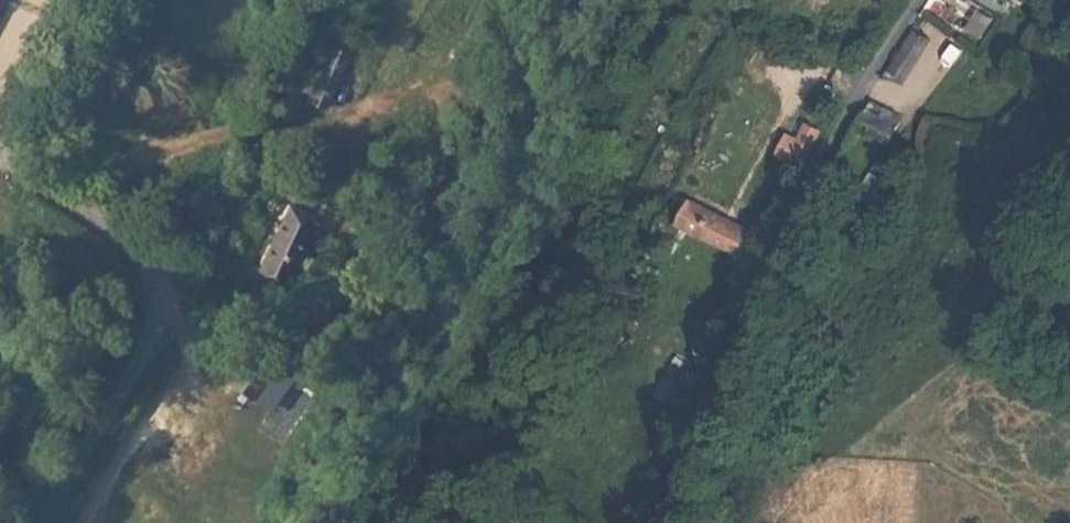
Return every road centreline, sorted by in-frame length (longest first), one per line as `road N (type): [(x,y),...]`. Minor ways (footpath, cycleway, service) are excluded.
road 1 (tertiary): [(667,522),(802,214),(916,0)]
road 2 (unclassified): [(47,522),(152,346),(170,283),(157,263),(0,148)]

